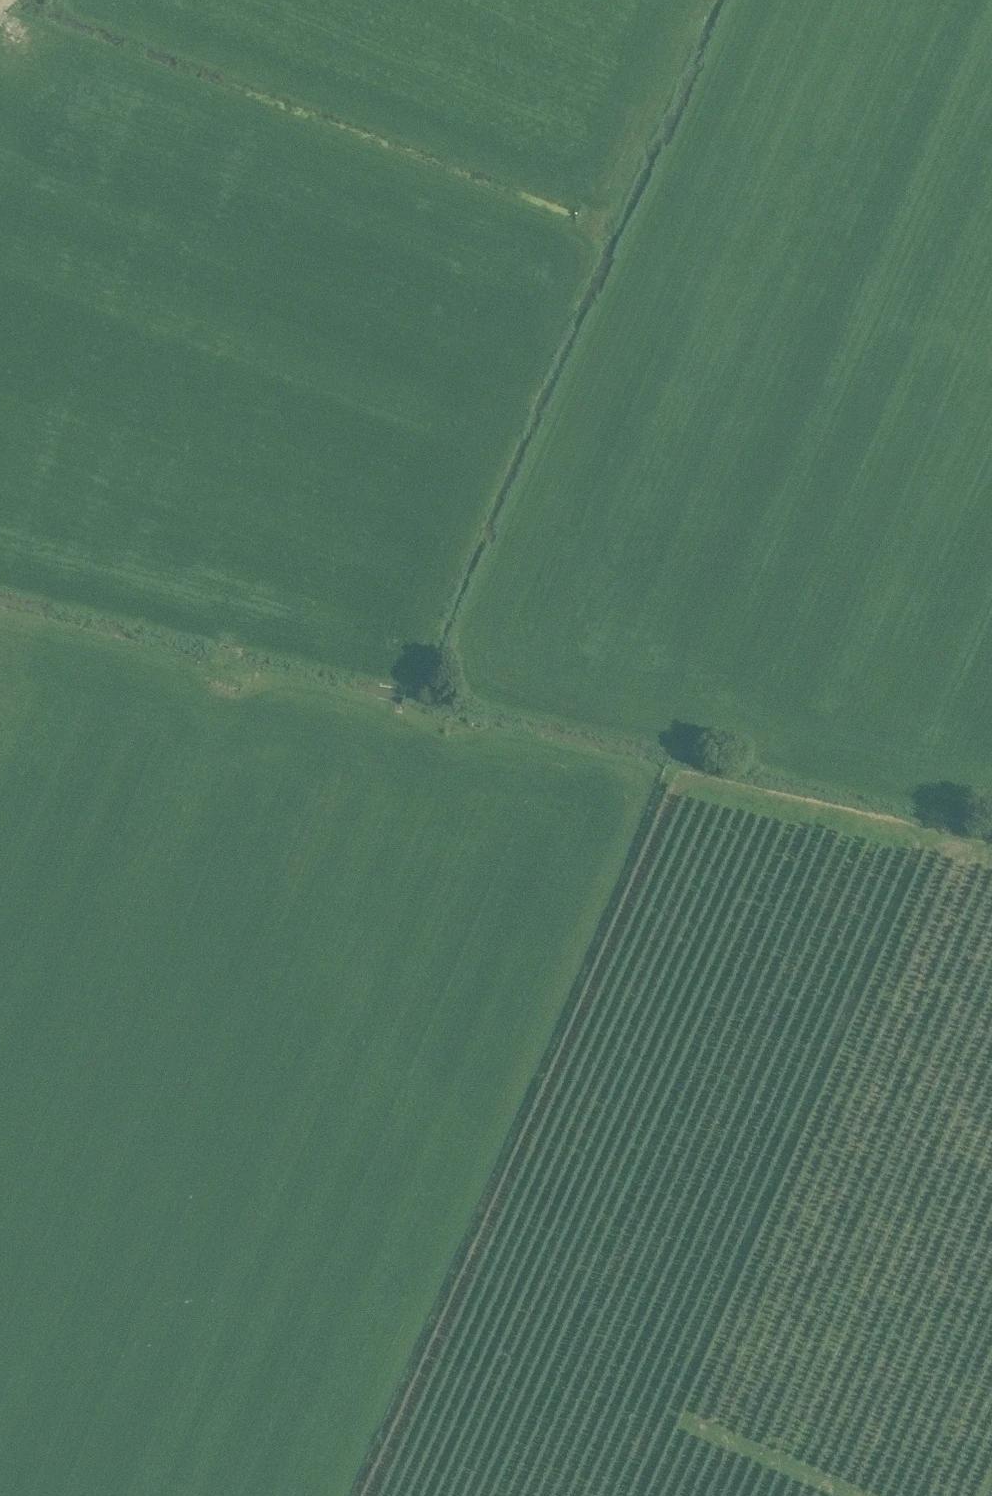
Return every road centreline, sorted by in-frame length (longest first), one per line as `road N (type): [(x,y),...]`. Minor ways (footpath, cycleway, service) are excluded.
road 1 (track): [(991,857),(681,787),(372,1495)]
road 2 (track): [(686,1421),(855,1495)]

